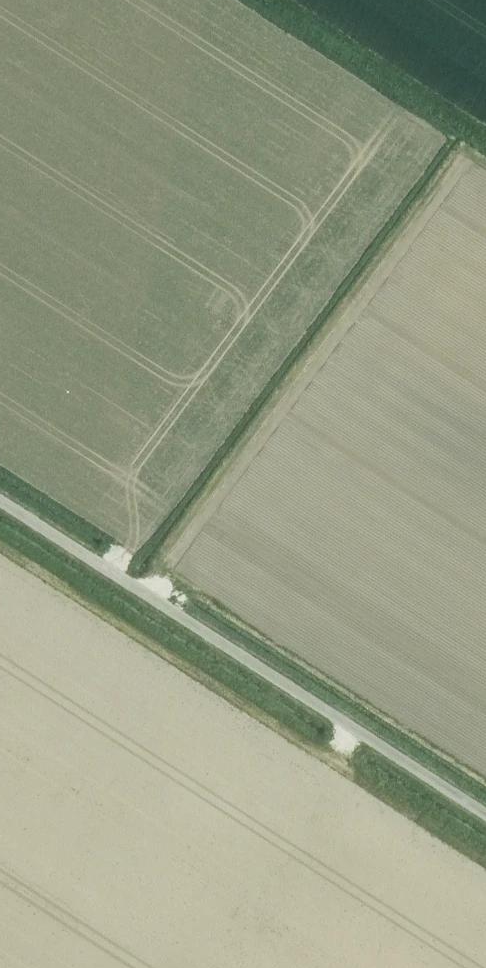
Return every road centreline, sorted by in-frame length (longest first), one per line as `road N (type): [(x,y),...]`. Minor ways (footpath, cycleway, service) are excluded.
road 1 (unclassified): [(485,832),(0,510)]

